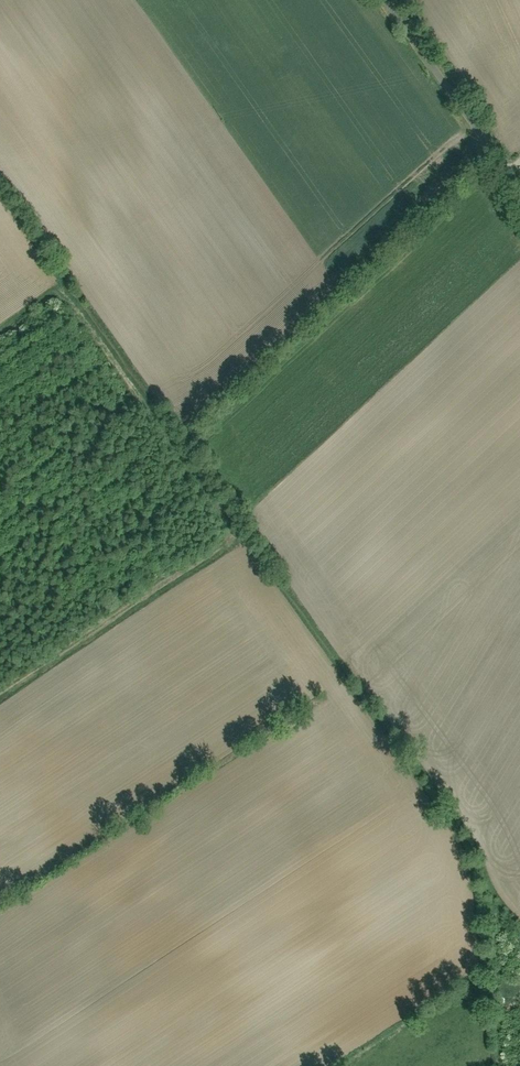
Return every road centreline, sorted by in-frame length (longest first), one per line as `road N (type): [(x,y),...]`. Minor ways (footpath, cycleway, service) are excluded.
road 1 (residential): [(519,191),(384,0)]

